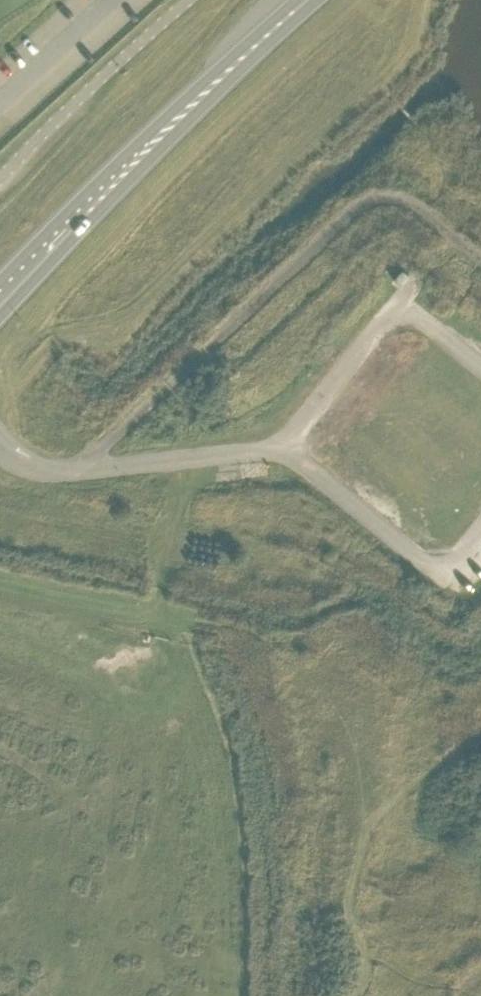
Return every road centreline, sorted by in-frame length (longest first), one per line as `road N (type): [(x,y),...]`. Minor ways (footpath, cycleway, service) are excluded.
road 1 (trunk): [(0,317),(259,41)]
road 2 (trunk): [(259,41),(235,53),(0,280)]
road 3 (unclassified): [(0,175),(187,0)]

